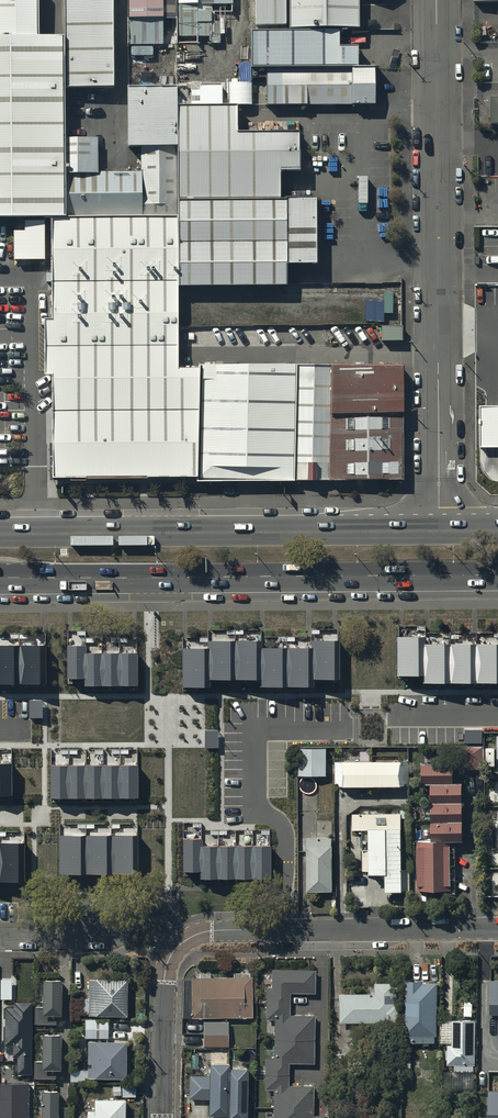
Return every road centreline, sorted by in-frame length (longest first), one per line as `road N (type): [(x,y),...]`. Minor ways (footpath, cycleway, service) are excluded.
road 1 (residential): [(438,0),(439,530)]
road 2 (unclassified): [(497,929),(213,930),(187,937),(165,969),(162,1117)]
road 3 (trunk): [(497,575),(0,578)]
road 4 (trunk): [(0,535),(439,530)]

